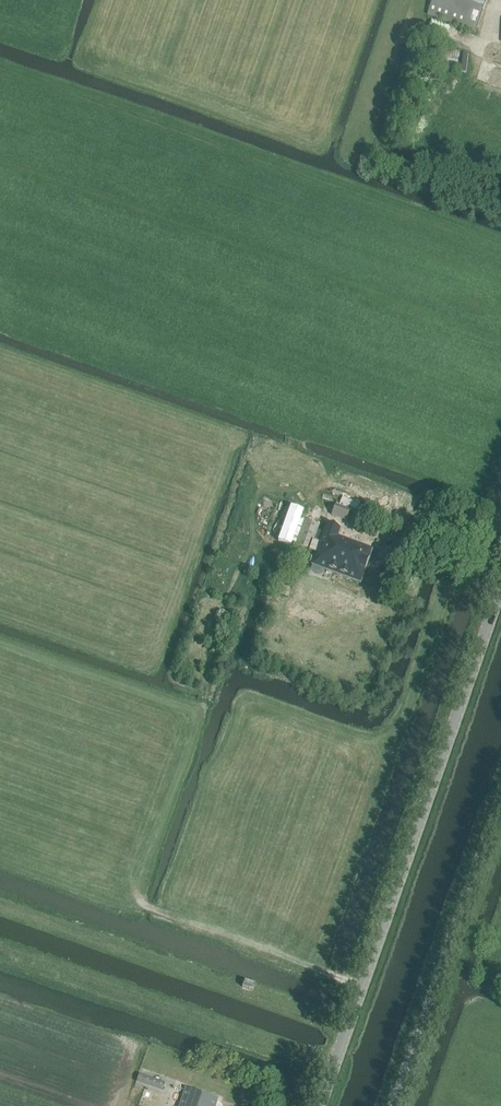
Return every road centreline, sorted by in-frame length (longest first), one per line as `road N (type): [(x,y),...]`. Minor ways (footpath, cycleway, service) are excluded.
road 1 (track): [(0,645),(170,704),(188,742),(135,877),(142,905),(362,987)]
road 2 (tertiary): [(320,1105),(500,587)]
road 3 (unclassified): [(395,1105),(500,805)]

